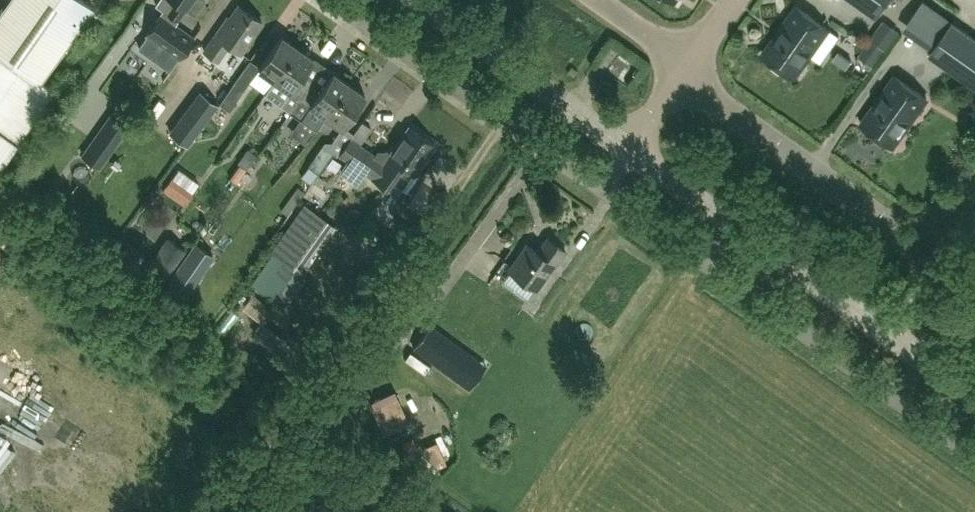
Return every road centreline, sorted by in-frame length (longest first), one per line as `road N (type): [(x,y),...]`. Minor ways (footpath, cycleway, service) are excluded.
road 1 (unclassified): [(974,462),(746,302),(604,188)]
road 2 (residential): [(336,0),(604,188)]
road 3 (unclassified): [(888,337),(628,152)]
road 4 (unclassified): [(628,152),(414,0)]
road 5 (residential): [(685,70),(716,102),(892,226)]
road 6 (unclassified): [(888,337),(974,212)]

